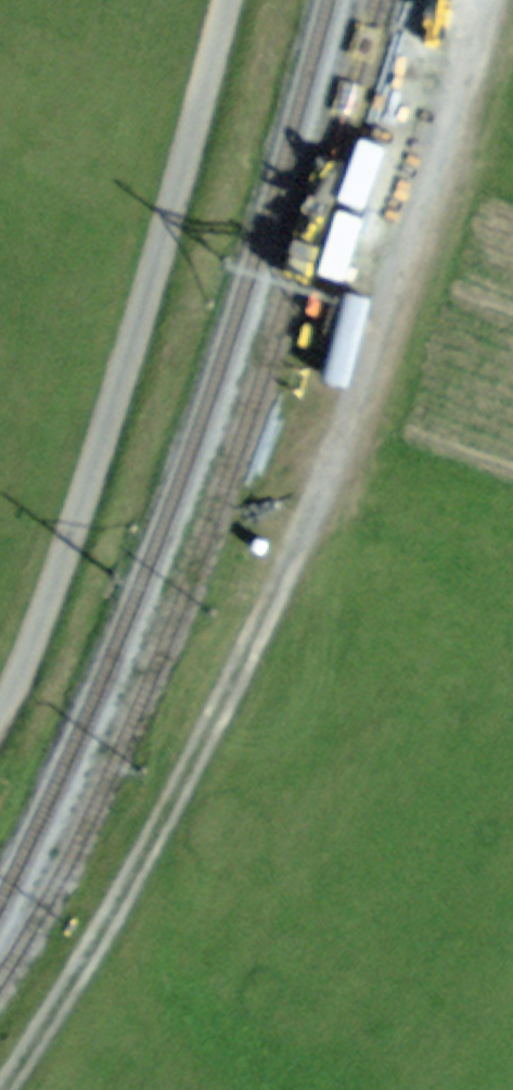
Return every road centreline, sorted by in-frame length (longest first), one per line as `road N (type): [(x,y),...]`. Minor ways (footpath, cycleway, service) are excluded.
road 1 (track): [(487,0),(429,201),(312,505),(157,829),(0,1089)]
road 2 (track): [(229,0),(152,289),(71,527),(0,694)]

